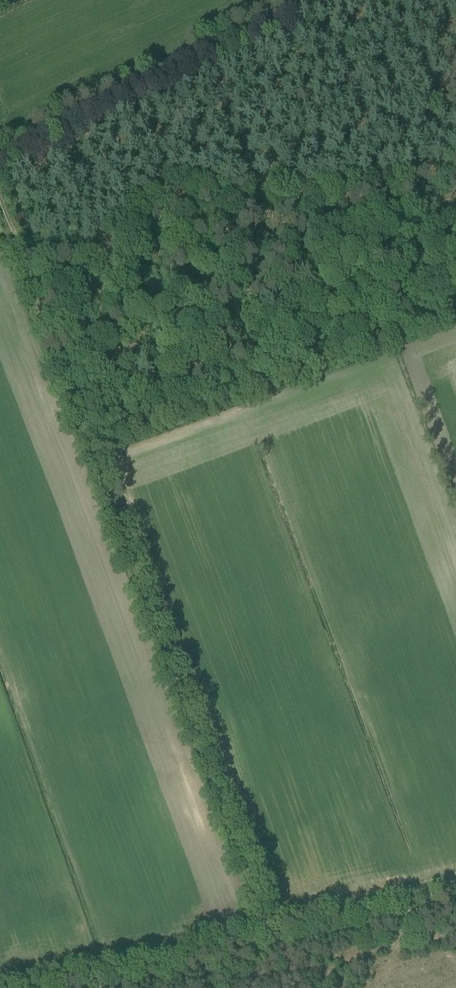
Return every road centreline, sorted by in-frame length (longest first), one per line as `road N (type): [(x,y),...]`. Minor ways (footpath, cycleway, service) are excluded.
road 1 (track): [(291,987),(0,196)]
road 2 (track): [(455,309),(88,437)]
road 3 (track): [(455,902),(98,987)]
road 4 (track): [(311,0),(0,158)]

